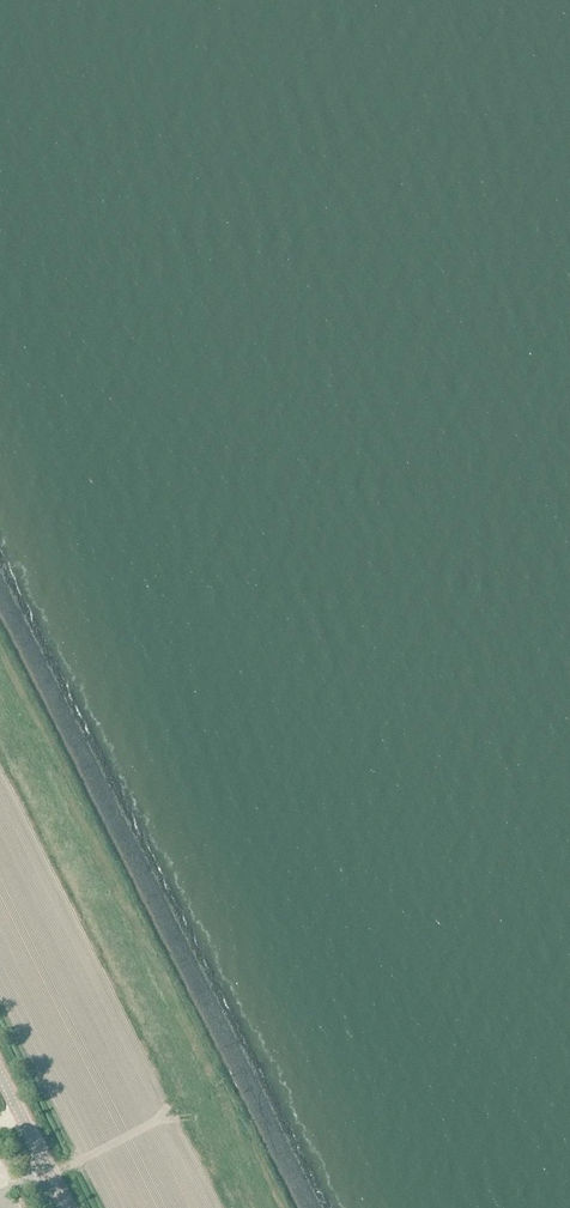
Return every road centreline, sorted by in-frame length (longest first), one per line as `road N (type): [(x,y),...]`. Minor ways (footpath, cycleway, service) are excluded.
road 1 (tertiary): [(66,1207),(0,1077)]
road 2 (track): [(173,1116),(51,1177)]

